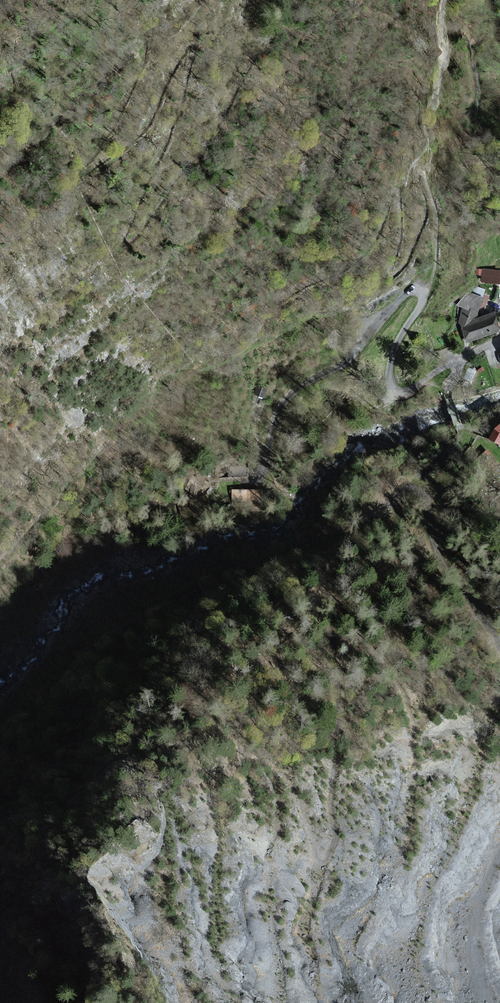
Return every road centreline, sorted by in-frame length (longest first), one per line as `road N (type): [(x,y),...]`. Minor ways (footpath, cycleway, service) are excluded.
road 1 (unclassified): [(499,338),(412,391),(397,389),(389,376),(394,352),(424,299),(422,292),(409,293),(349,360),(288,399),(258,477)]
road 2 (track): [(411,504),(499,647)]
road 3 (track): [(459,360),(446,388),(457,425),(416,483),(411,504)]
road 4 (track): [(499,860),(480,914),(477,953),(492,1002)]

